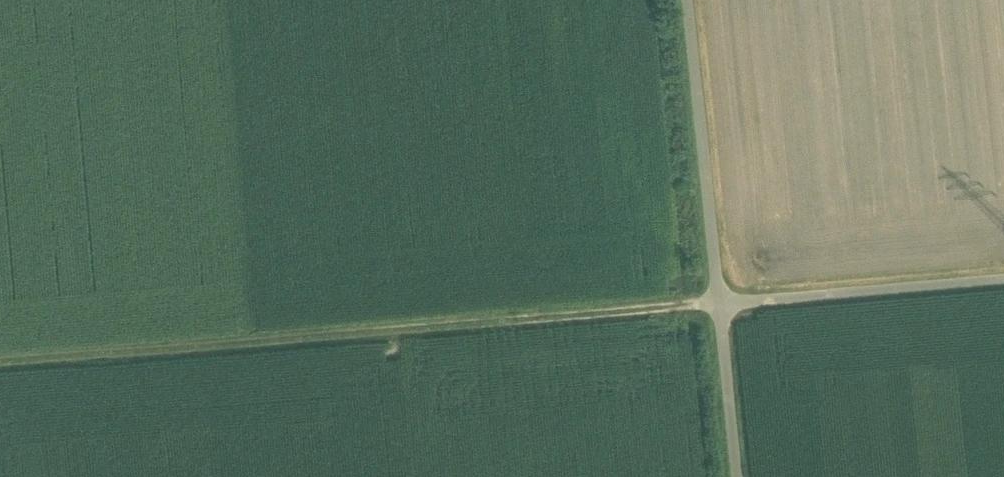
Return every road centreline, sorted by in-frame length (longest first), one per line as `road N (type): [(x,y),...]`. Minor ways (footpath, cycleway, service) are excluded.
road 1 (track): [(722,307),(0,373)]
road 2 (unclassified): [(690,0),(722,307)]
road 3 (unclassified): [(722,307),(1003,283)]
road 4 (unclassified): [(722,307),(740,476)]

